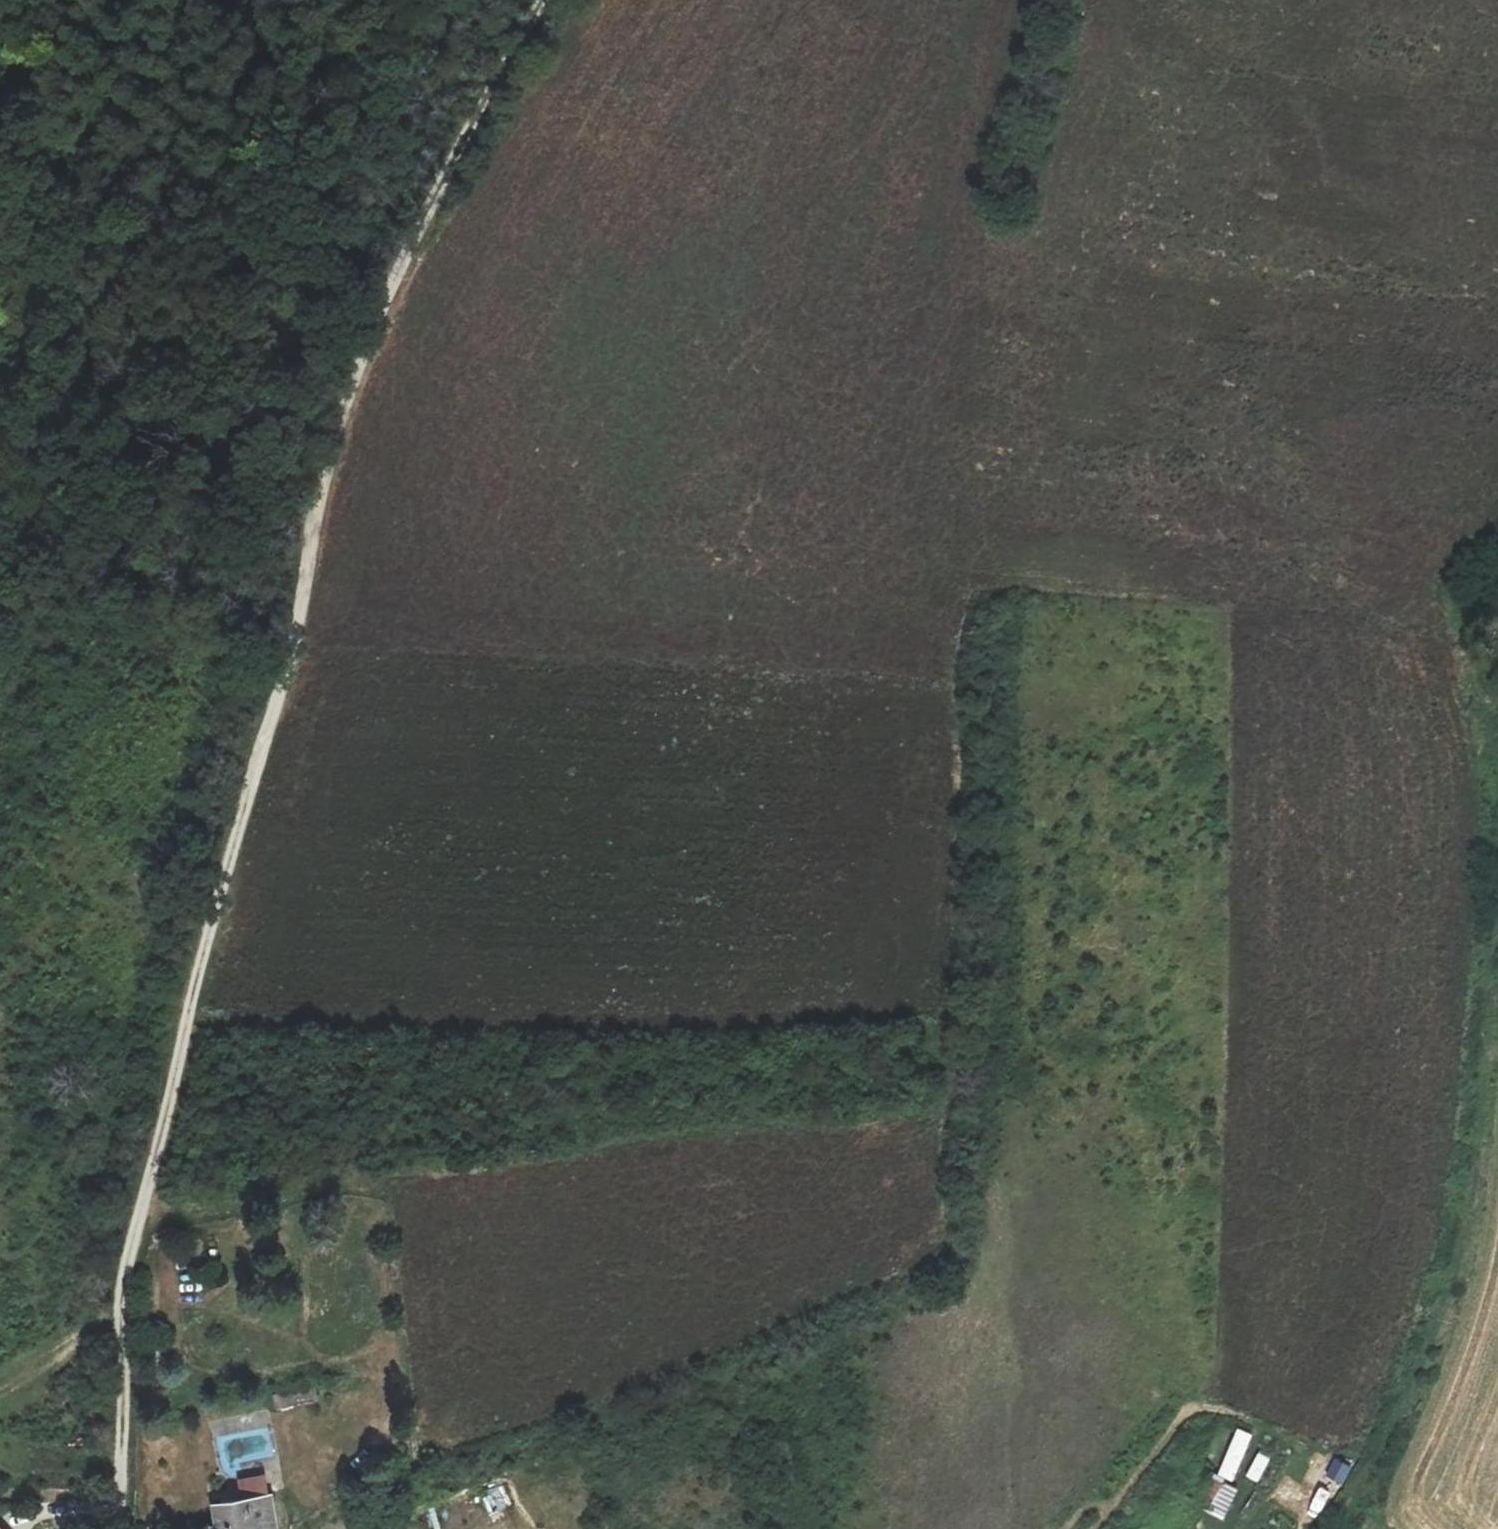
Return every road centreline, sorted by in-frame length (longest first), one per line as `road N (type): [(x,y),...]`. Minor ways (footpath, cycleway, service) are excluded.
road 1 (track): [(545,0),(387,292),(349,389),(315,514),(295,639),(216,905),(126,1270),(122,1432)]

